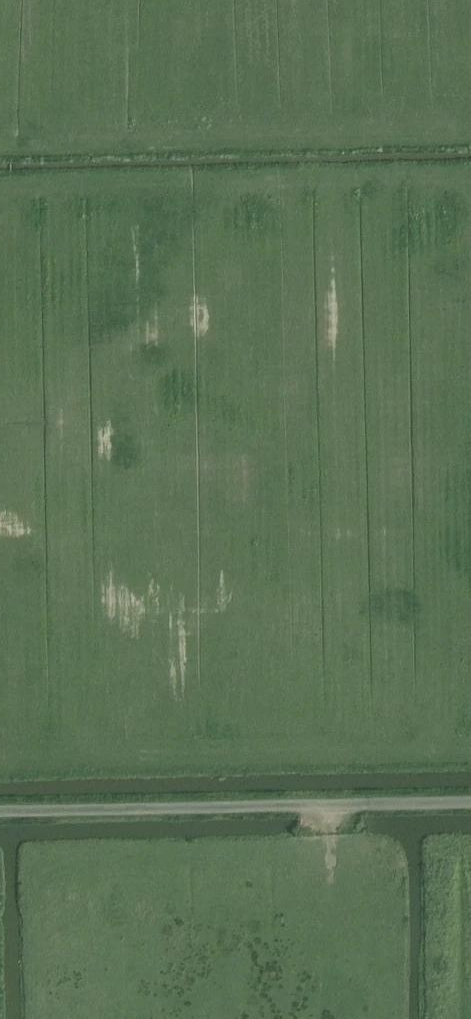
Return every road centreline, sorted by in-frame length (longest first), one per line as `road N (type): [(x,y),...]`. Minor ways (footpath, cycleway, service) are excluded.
road 1 (track): [(0,812),(470,803)]

